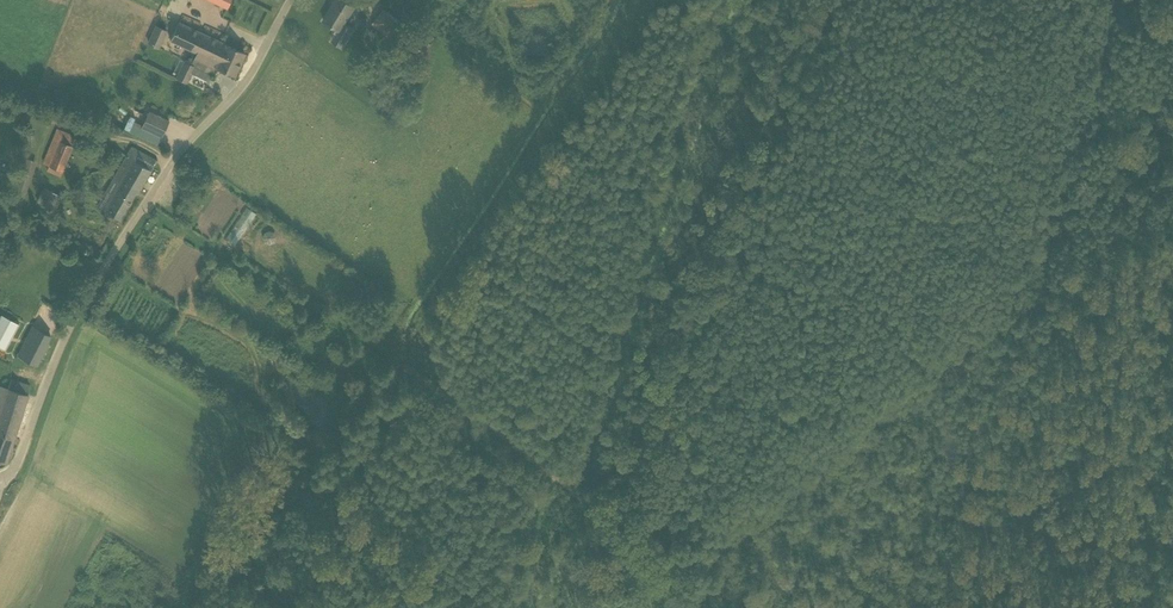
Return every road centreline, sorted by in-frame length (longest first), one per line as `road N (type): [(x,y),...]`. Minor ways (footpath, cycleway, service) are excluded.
road 1 (unclassified): [(6,480),(19,463),(52,363),(87,300),(296,0)]
road 2 (track): [(398,359),(147,204)]
road 3 (track): [(177,164),(0,100)]

